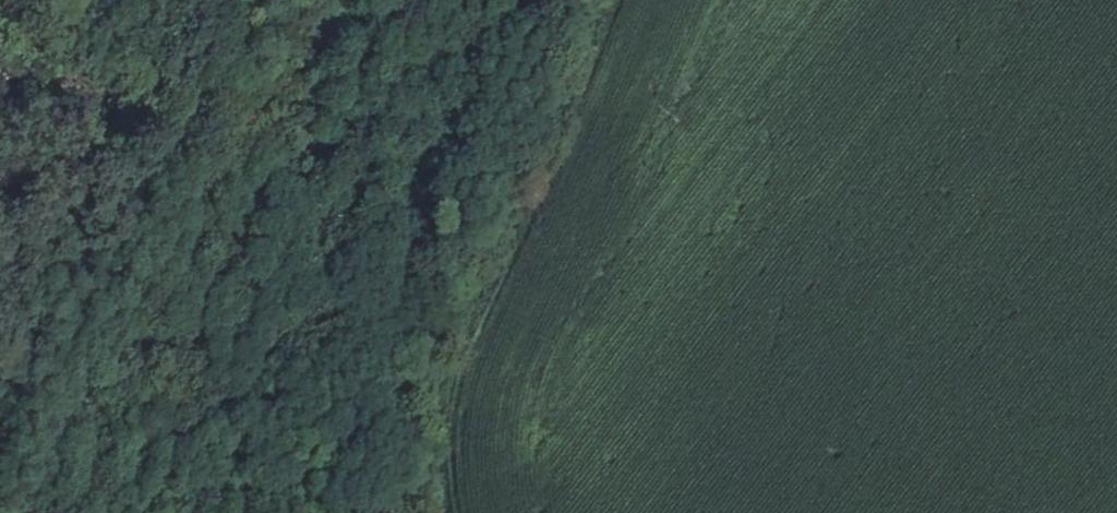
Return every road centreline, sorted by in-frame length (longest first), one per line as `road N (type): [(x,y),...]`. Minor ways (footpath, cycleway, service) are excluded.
road 1 (track): [(257,0),(192,89),(0,421)]

